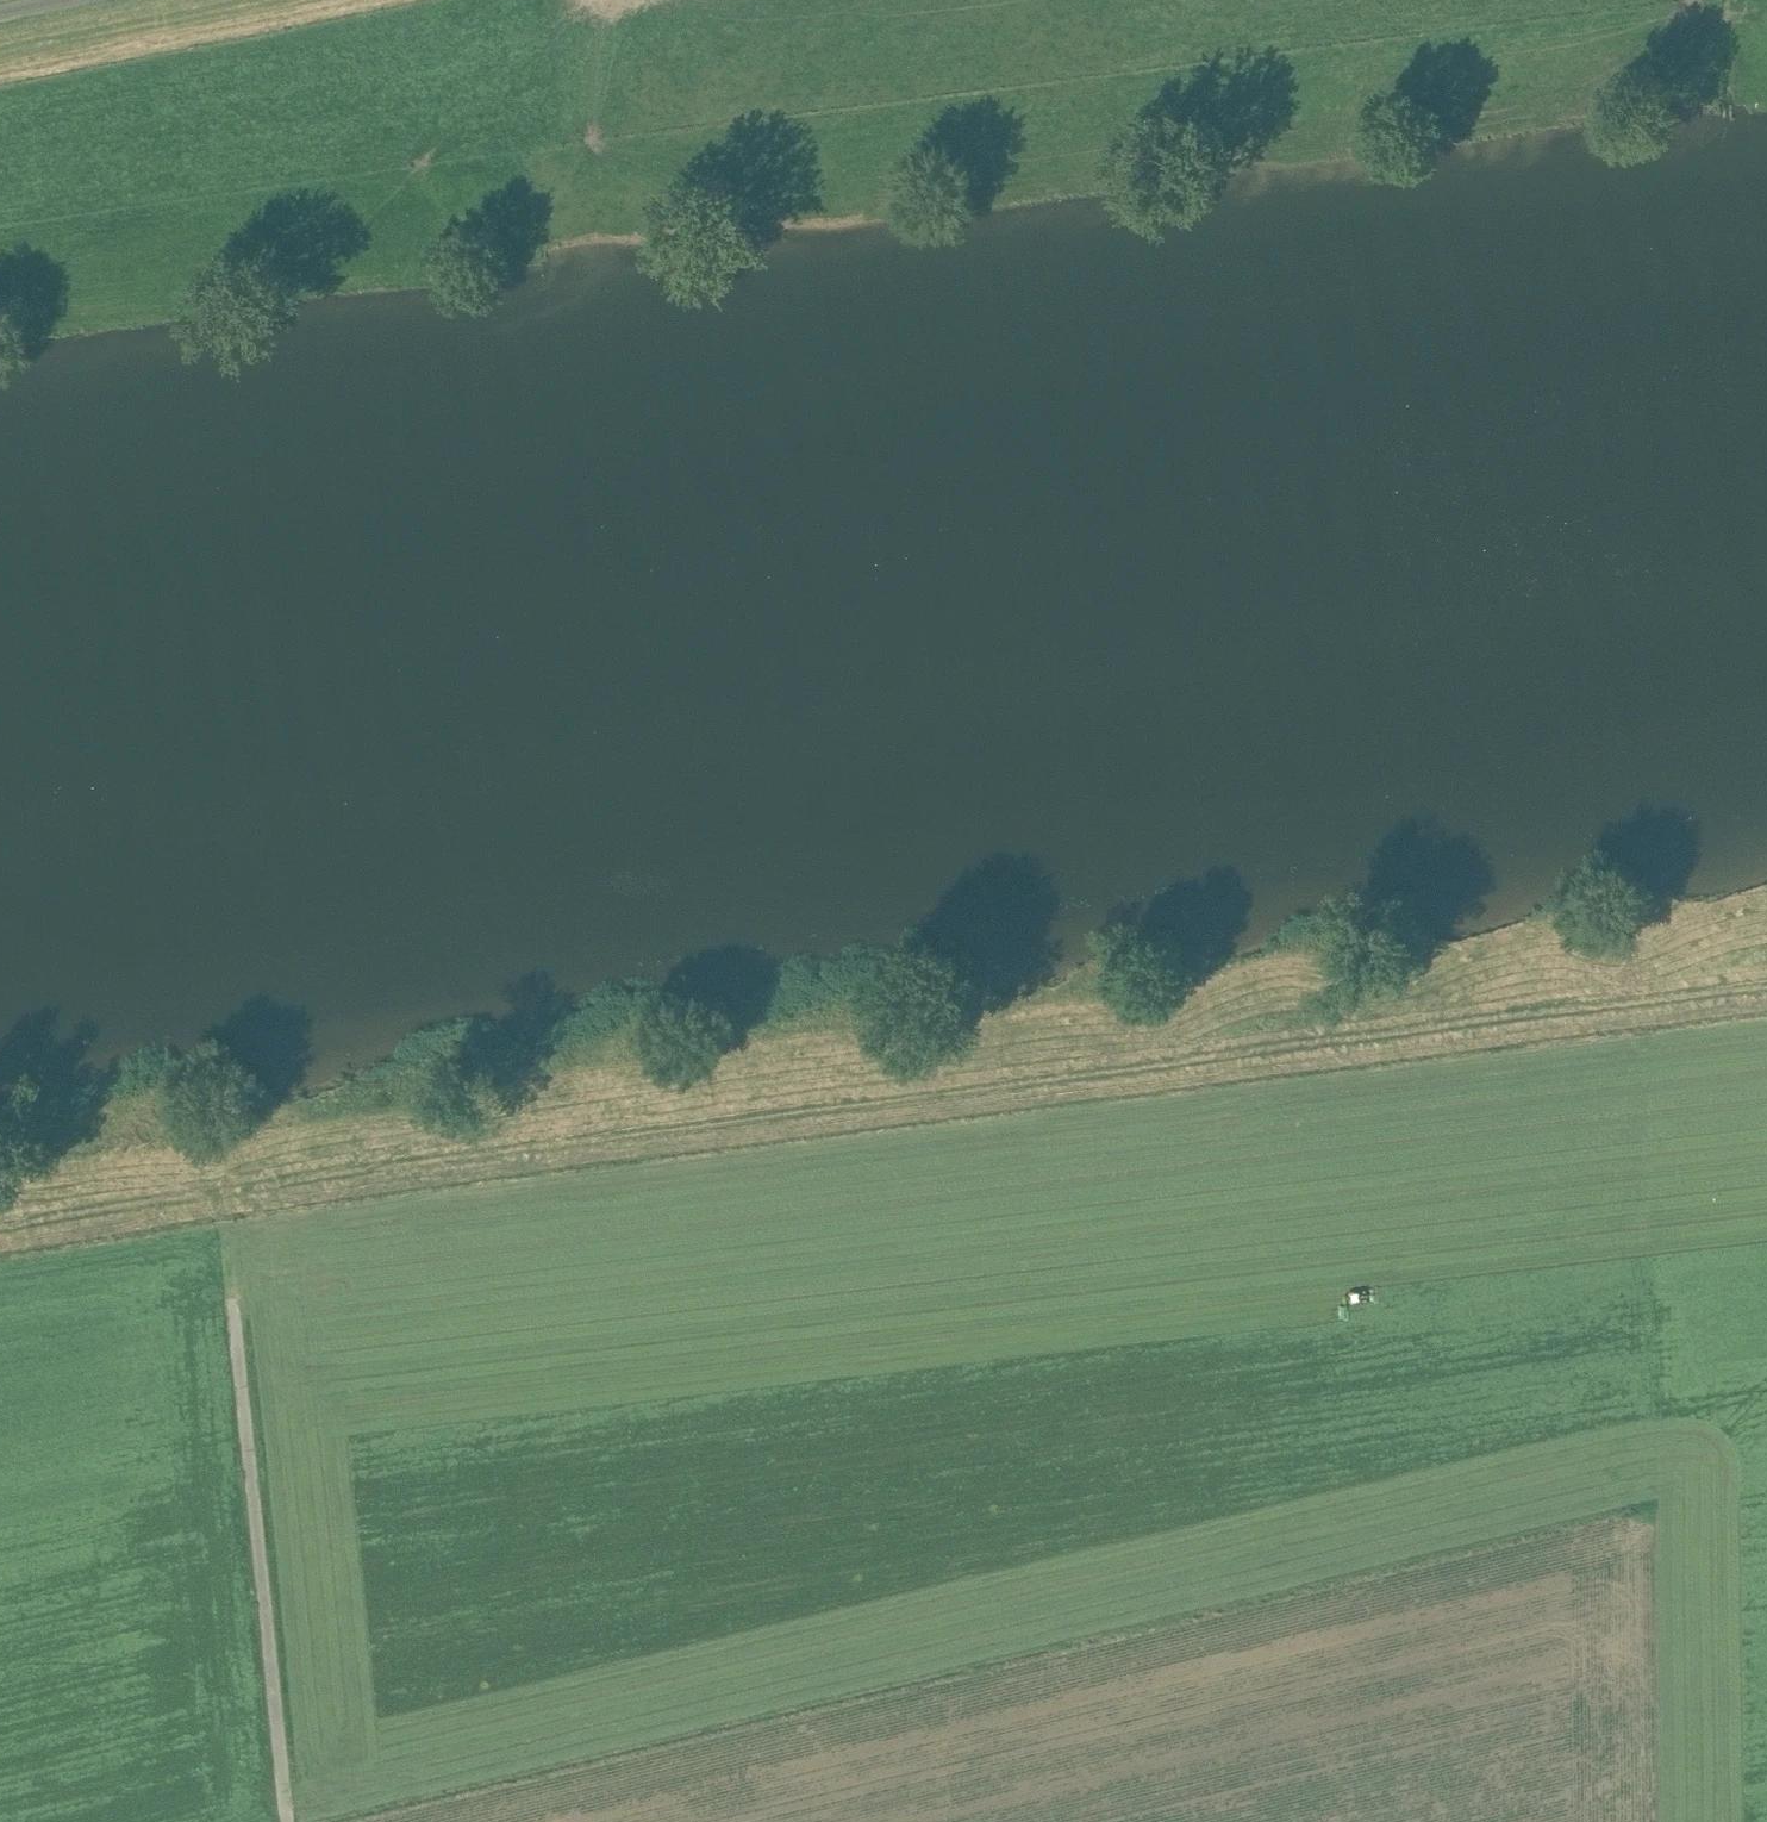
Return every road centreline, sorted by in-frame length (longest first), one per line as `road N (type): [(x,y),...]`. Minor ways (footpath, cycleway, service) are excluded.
road 1 (track): [(289,1821),(234,1305)]

